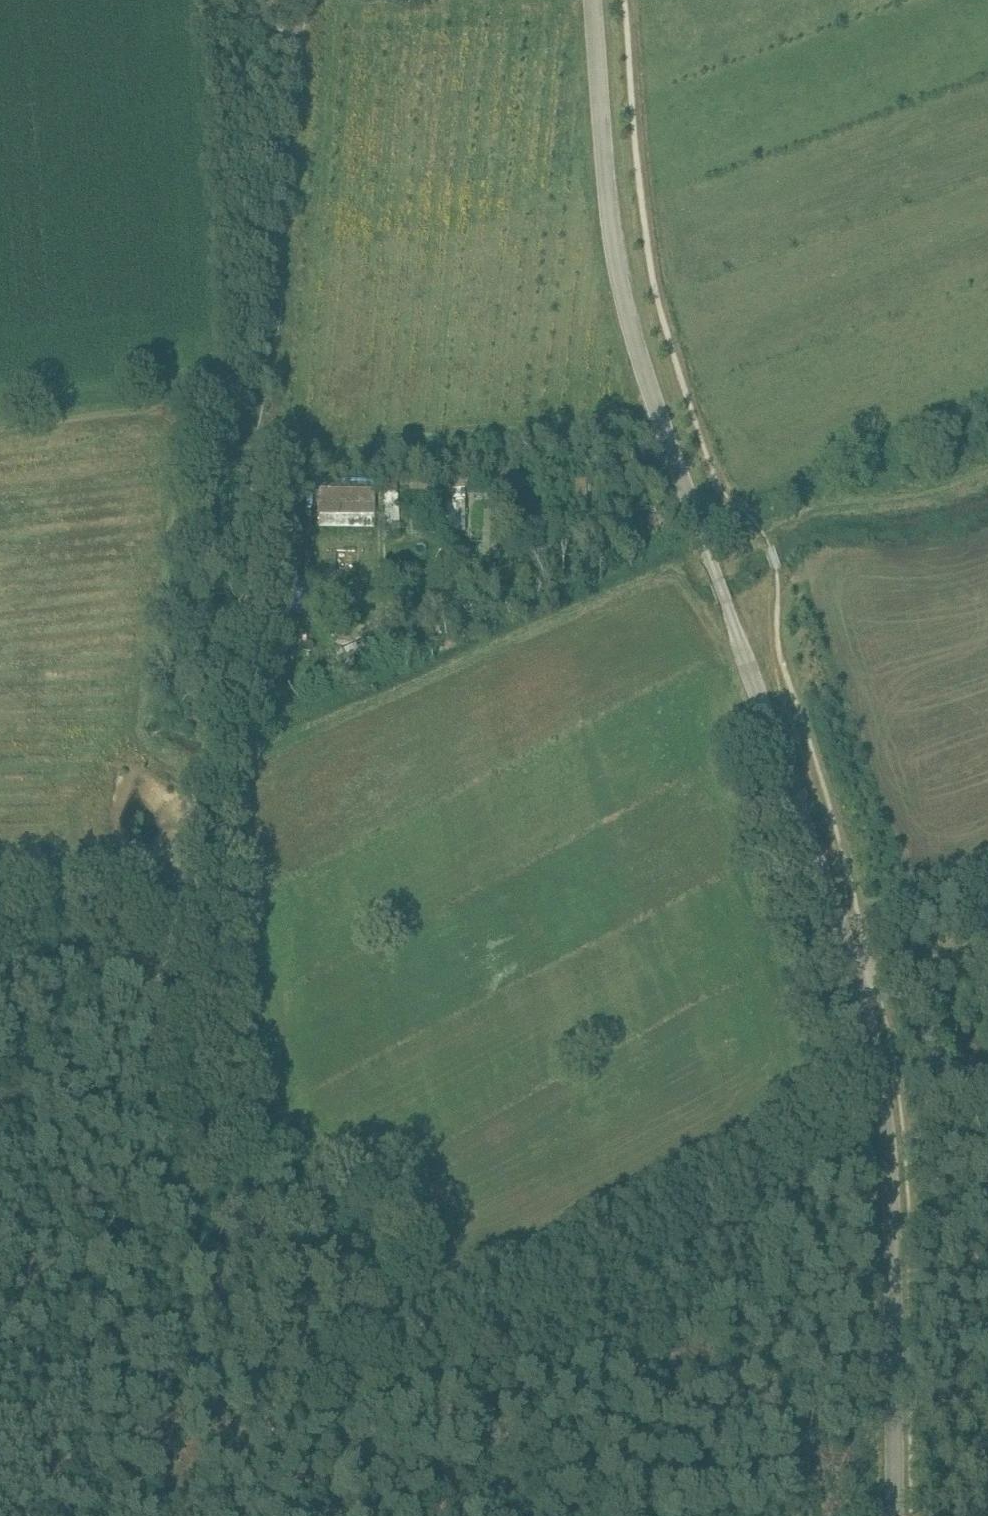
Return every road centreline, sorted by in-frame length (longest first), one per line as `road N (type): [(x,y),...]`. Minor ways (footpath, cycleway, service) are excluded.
road 1 (unclassified): [(858,978),(646,375),(607,194),(593,0)]
road 2 (unclassified): [(897,1515),(891,1176),(885,1105),(858,978)]
road 3 (track): [(0,1110),(117,970),(163,955)]
road 4 (unclassified): [(858,978),(987,948)]

